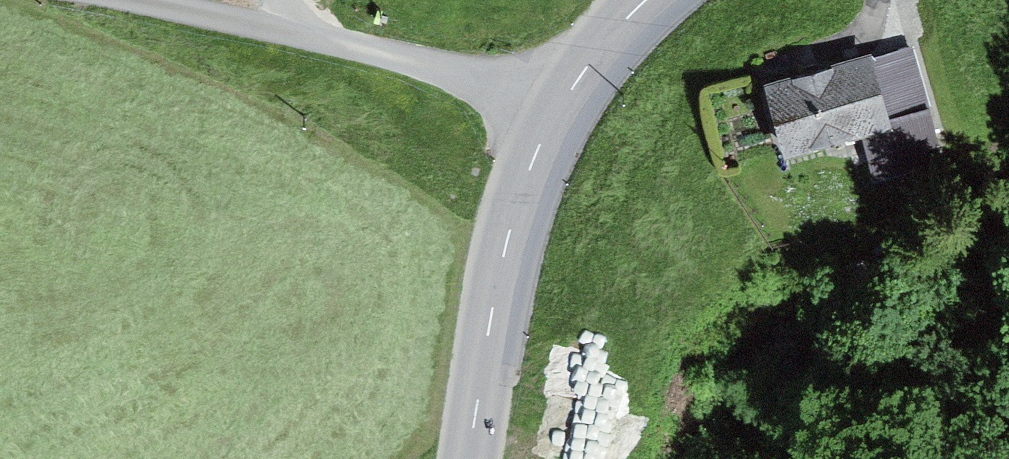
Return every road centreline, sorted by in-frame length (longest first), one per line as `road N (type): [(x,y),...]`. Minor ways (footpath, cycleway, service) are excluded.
road 1 (unclassified): [(548,120),(288,31),(141,0)]
road 2 (secondary): [(468,458),(513,227),(548,120)]
road 3 (secondary): [(548,120),(591,59),(649,0)]

